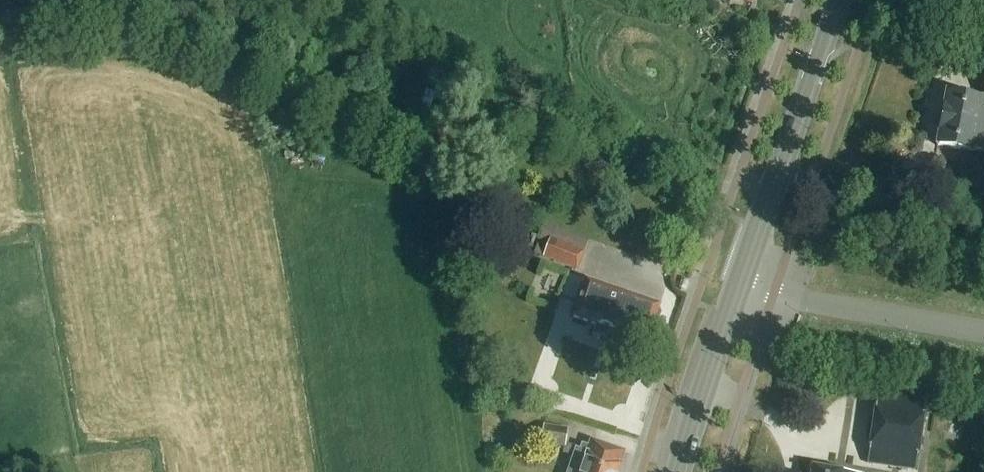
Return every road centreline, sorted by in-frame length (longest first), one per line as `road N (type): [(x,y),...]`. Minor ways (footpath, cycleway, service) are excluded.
road 1 (secondary): [(679,471),(840,0)]

